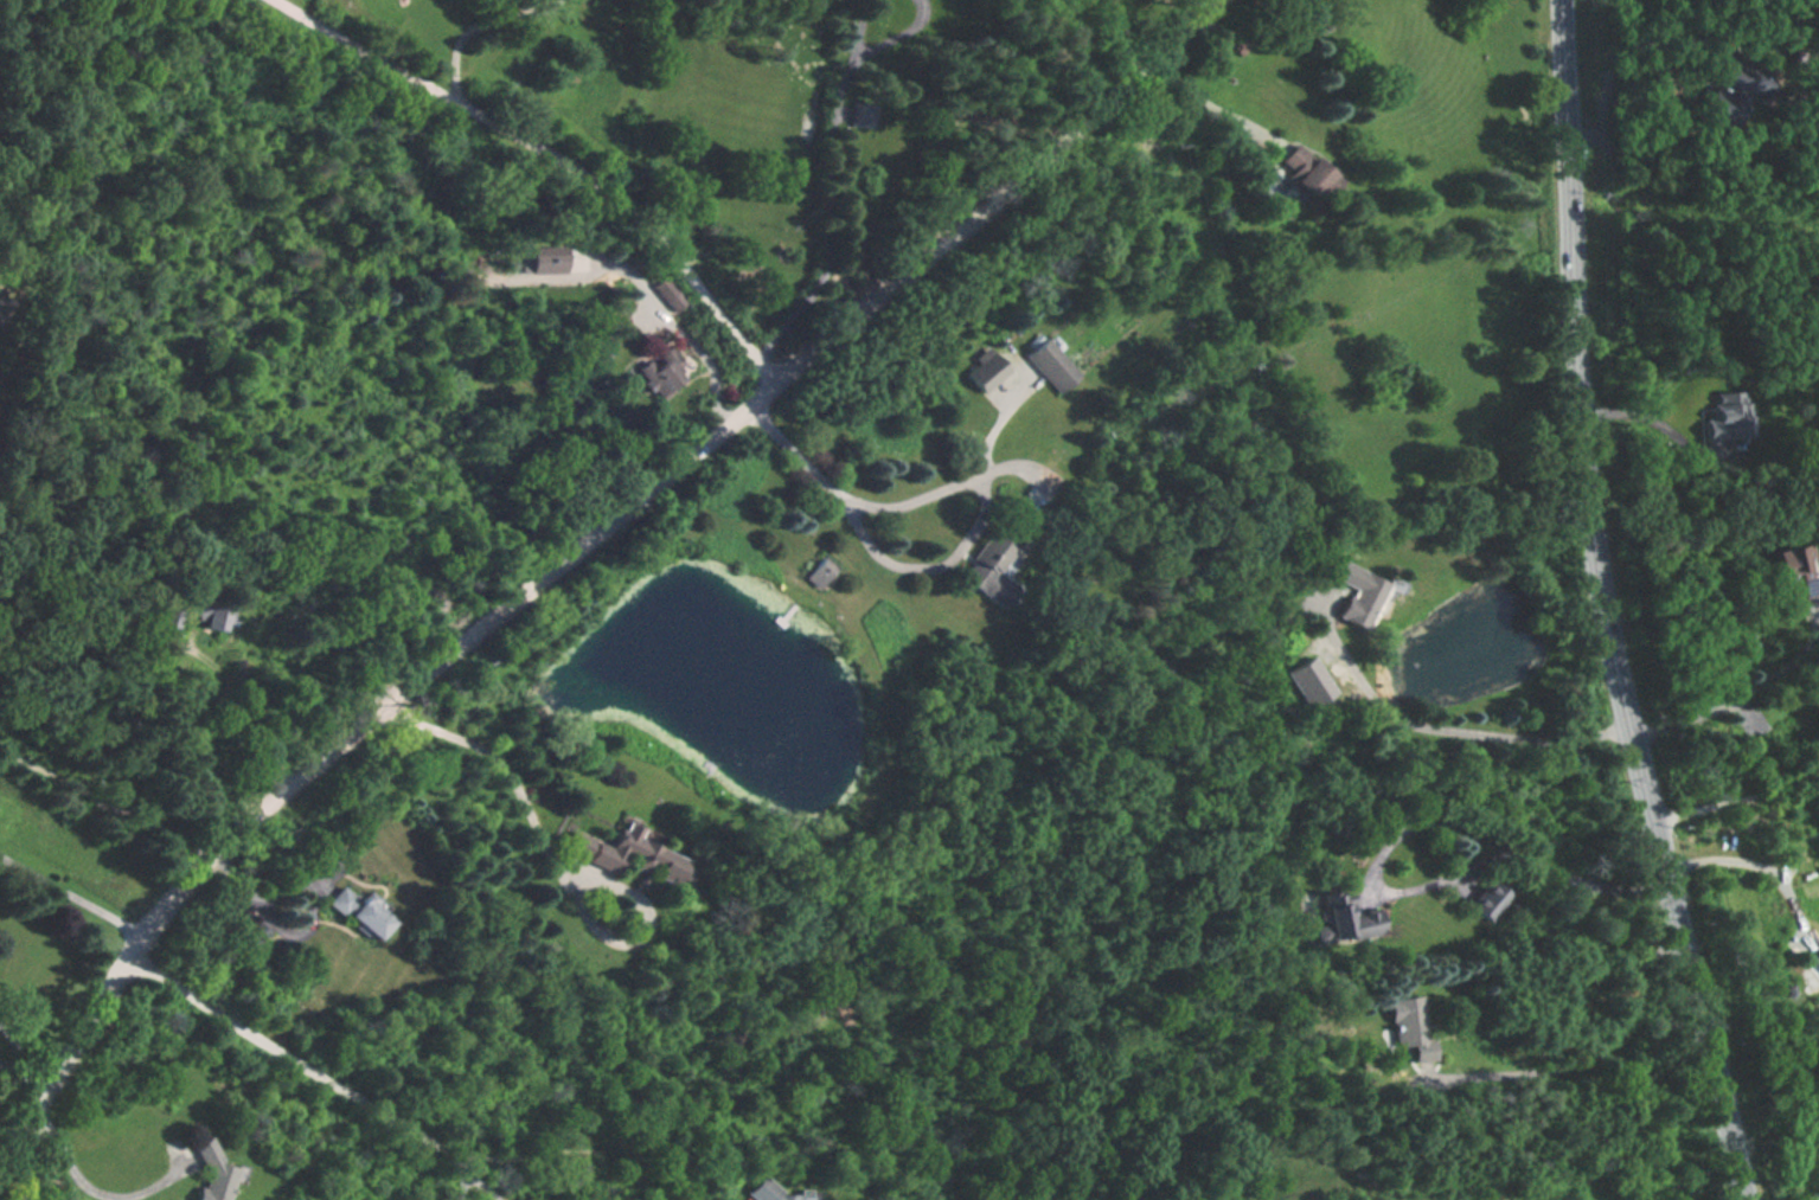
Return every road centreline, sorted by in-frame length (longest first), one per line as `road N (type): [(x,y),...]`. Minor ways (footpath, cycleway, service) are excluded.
road 1 (residential): [(0,1166),(123,965),(201,862),(776,379),(955,240),(1216,0)]
road 2 (tertiary): [(1746,1199),(1596,552),(1580,410),(1561,0)]
road 3 (residential): [(776,379),(639,214),(589,177),(275,0)]
road 4 (residential): [(127,962),(465,1157)]

